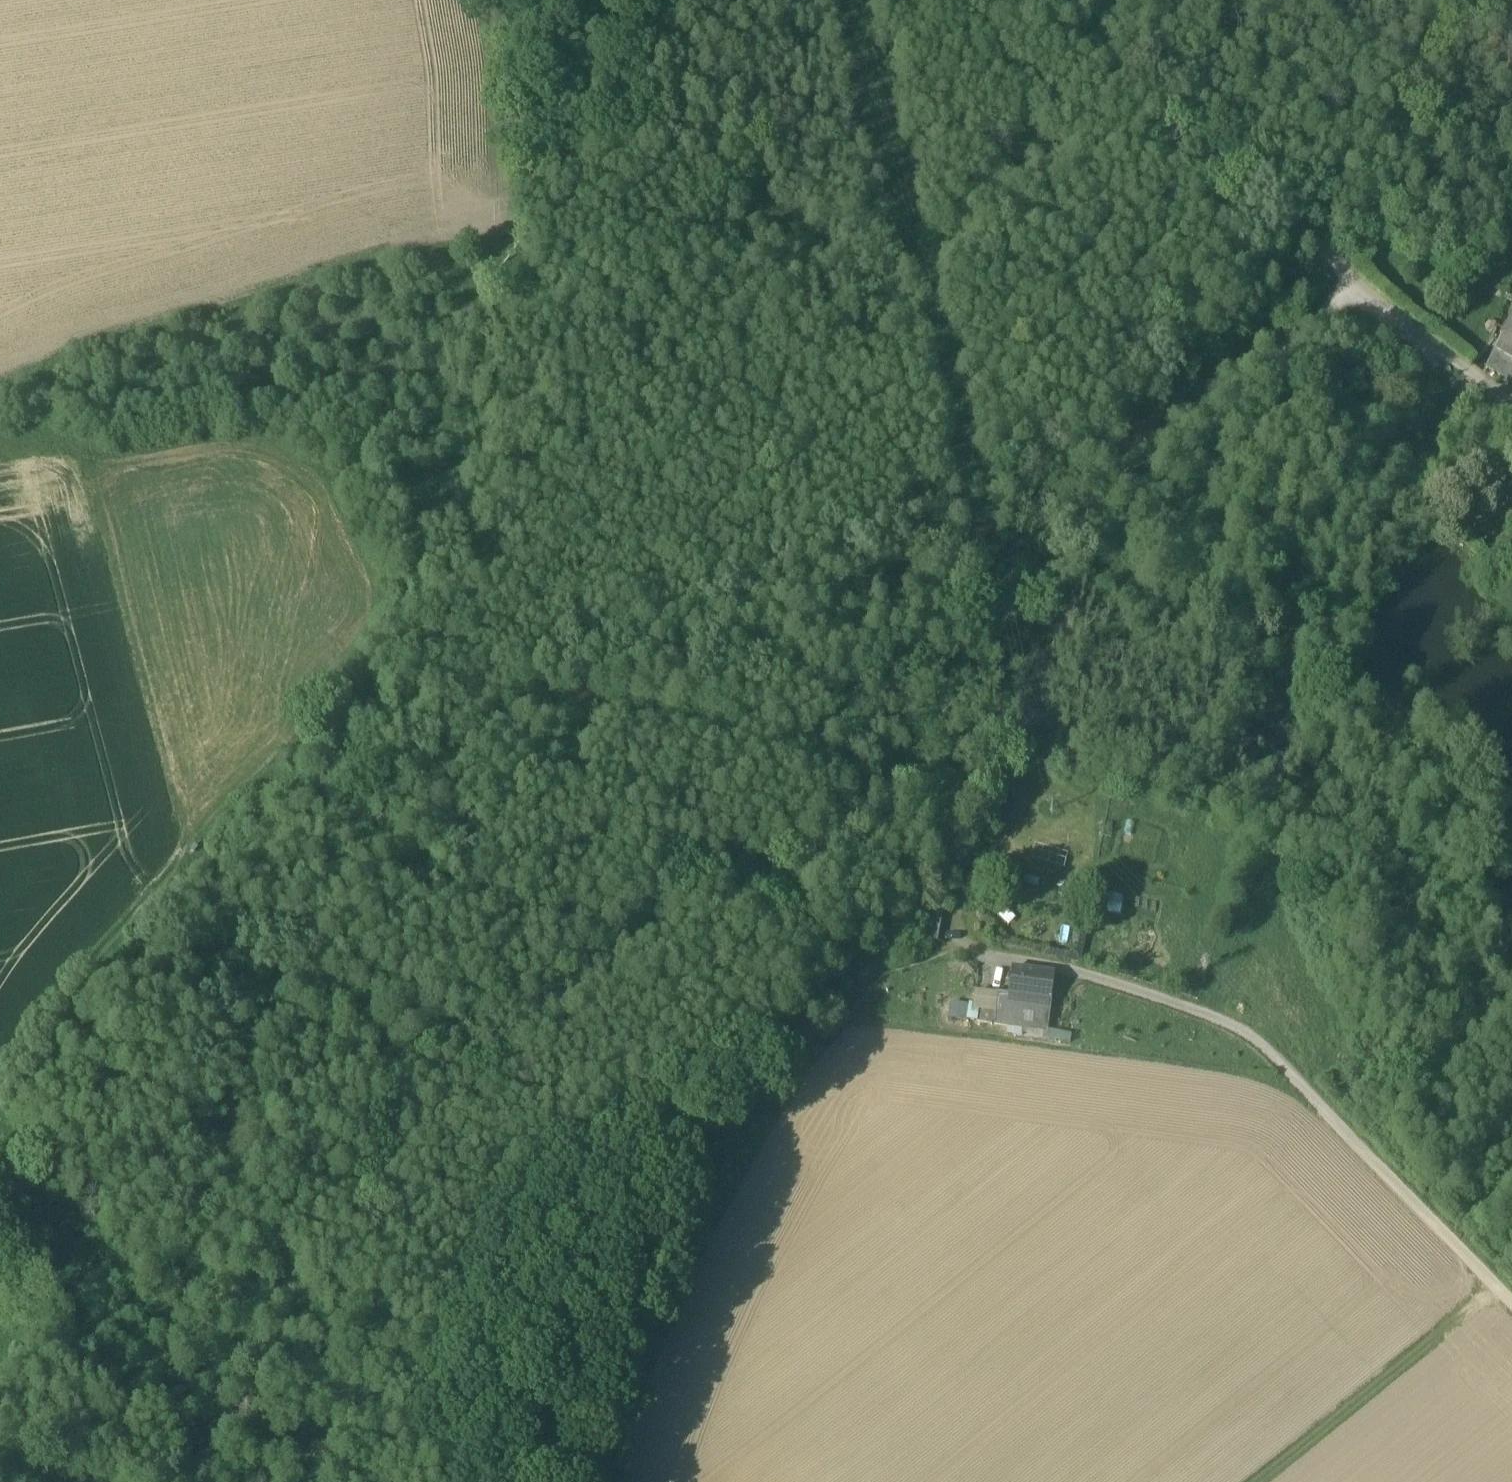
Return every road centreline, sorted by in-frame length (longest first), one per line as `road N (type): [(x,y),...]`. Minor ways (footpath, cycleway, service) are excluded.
road 1 (residential): [(1511,1305),(1245,1030),(1070,969),(931,953)]
road 2 (unclassified): [(1279,216),(1010,0)]
road 3 (track): [(1503,1296),(1274,1481)]
road 4 (unclassified): [(1453,355),(1314,246)]

